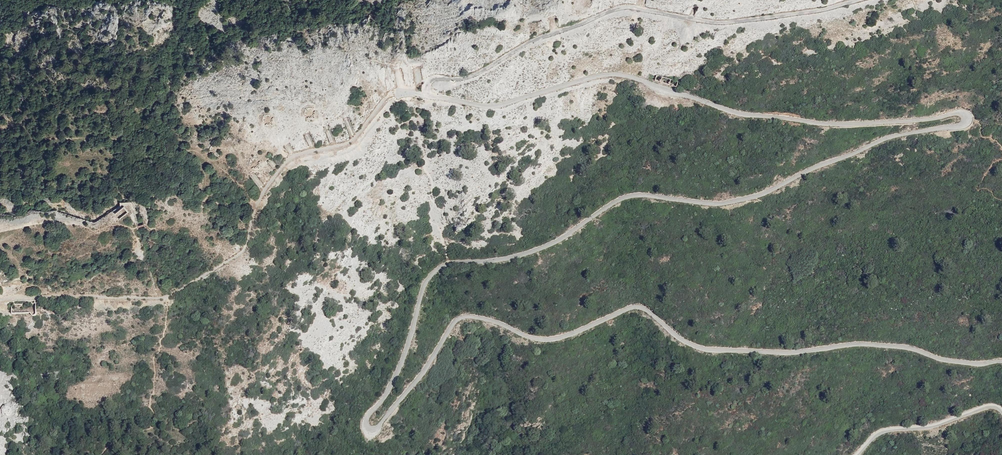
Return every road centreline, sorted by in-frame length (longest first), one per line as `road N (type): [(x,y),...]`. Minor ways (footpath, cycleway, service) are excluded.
road 1 (unclassified): [(1001,360),(876,344),(723,351),(688,343),(636,304),(549,338),(464,316),(380,430),(364,425),(401,365),(428,277),(451,260),(528,251),(629,193),(722,202),(765,193),(891,138),(971,119),(962,111),(856,124),(749,115),(625,75),(501,105),(468,103),(429,95),(433,77),(474,71),(622,5),(716,23),(859,0)]
road 2 (track): [(0,300),(170,298),(244,251),(259,201),(286,161),(357,136),(399,91),(429,95)]
road 3 (unclassified): [(856,454),(882,432),(930,426),(989,405),(1001,412)]

